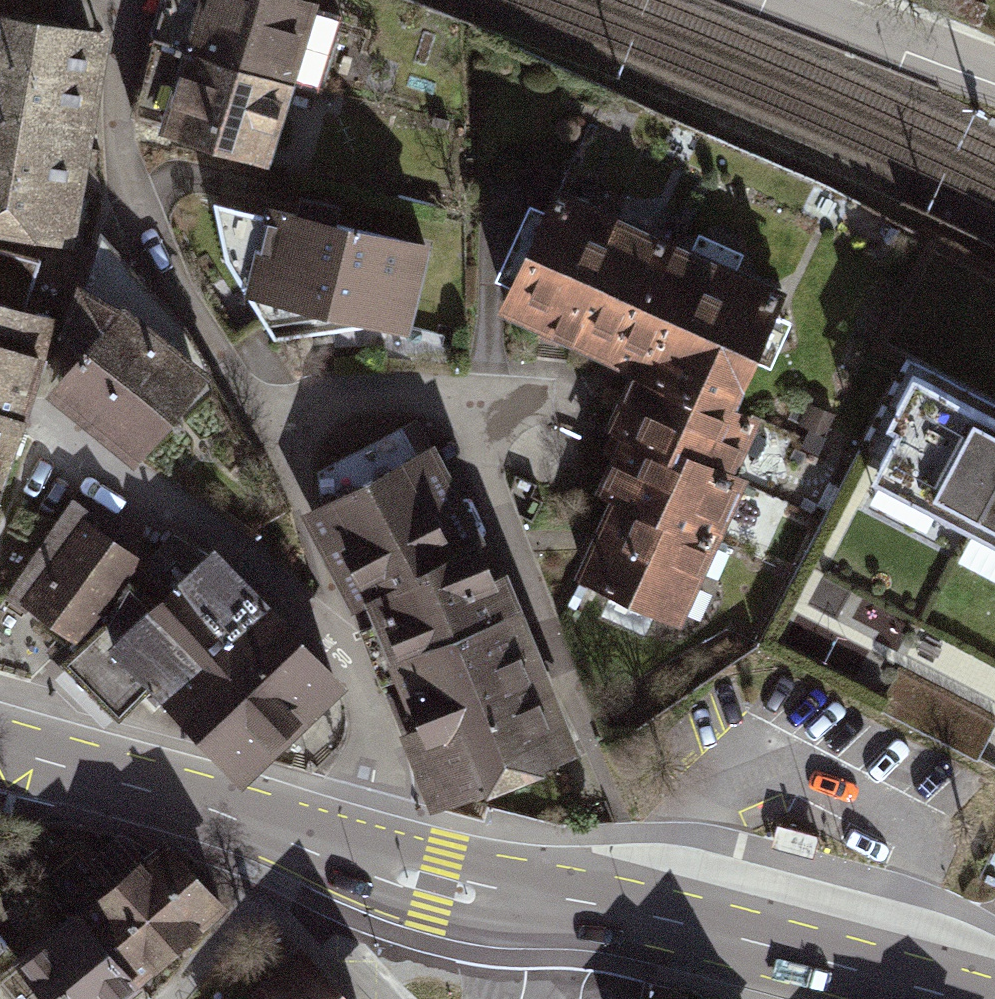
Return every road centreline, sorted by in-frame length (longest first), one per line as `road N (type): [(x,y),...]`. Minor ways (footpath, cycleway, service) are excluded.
road 1 (residential): [(260,435),(440,392),(589,744)]
road 2 (residential): [(260,435),(202,324),(165,274),(137,210),(121,153),(120,0)]
road 3 (primary): [(560,906),(709,927),(963,998)]
road 4 (residential): [(334,643),(212,530),(0,402)]
road 5 (primary): [(0,746),(363,856)]
road 6 (residential): [(334,643),(302,511),(260,435)]
road 7 (residential): [(363,856),(377,788),(357,682),(334,643)]
road 8 (primary): [(363,856),(503,898),(560,906)]
road 9 (residential): [(814,0),(994,78)]

